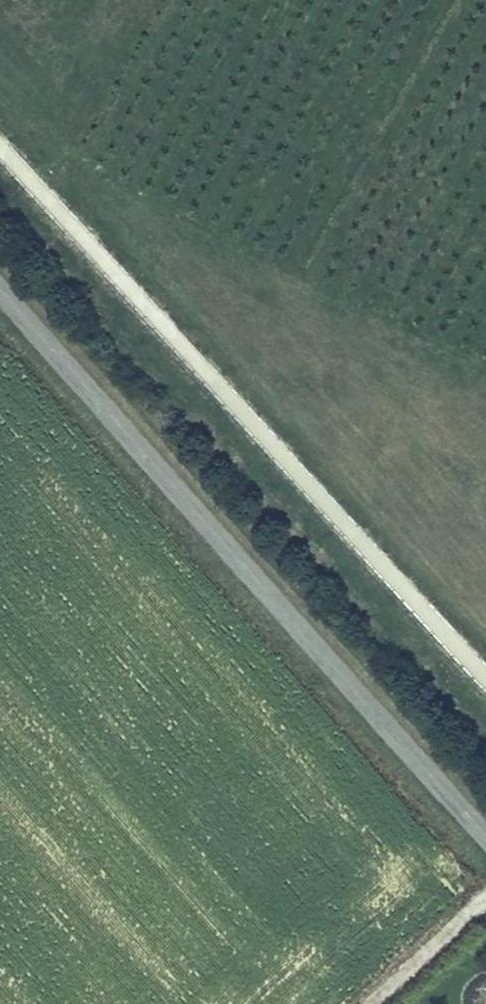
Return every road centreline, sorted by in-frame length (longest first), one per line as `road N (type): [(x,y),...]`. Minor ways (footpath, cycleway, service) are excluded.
road 1 (tertiary): [(0,291),(485,835)]

